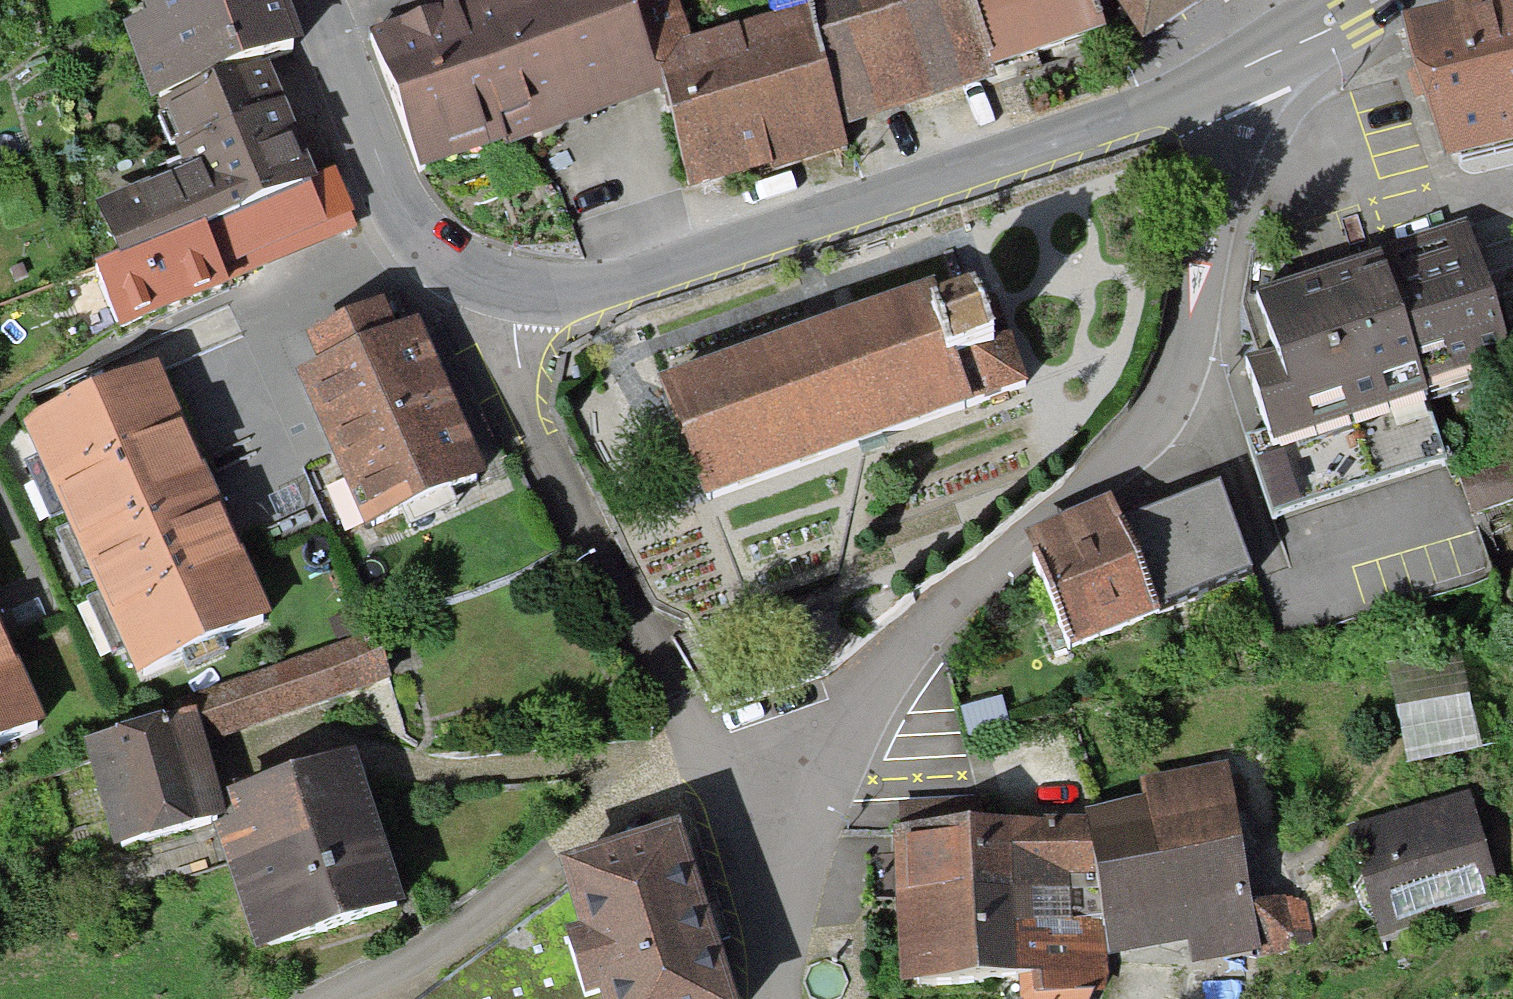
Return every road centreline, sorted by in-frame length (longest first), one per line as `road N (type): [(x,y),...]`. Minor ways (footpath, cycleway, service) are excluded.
road 1 (unclassified): [(791,753),(1156,413),(1177,363),(1222,133),(1217,83)]
road 2 (tertiary): [(478,280),(528,292),(588,291),(1217,83)]
road 3 (residential): [(710,776),(488,336),(478,280)]
road 4 (unclassified): [(710,776),(609,821),(357,998)]
road 5 (tertiary): [(309,0),(392,208),(432,256),(478,280)]
road 6 (residential): [(764,998),(791,753)]
road 7 (tertiary): [(1217,83),(1378,0)]

